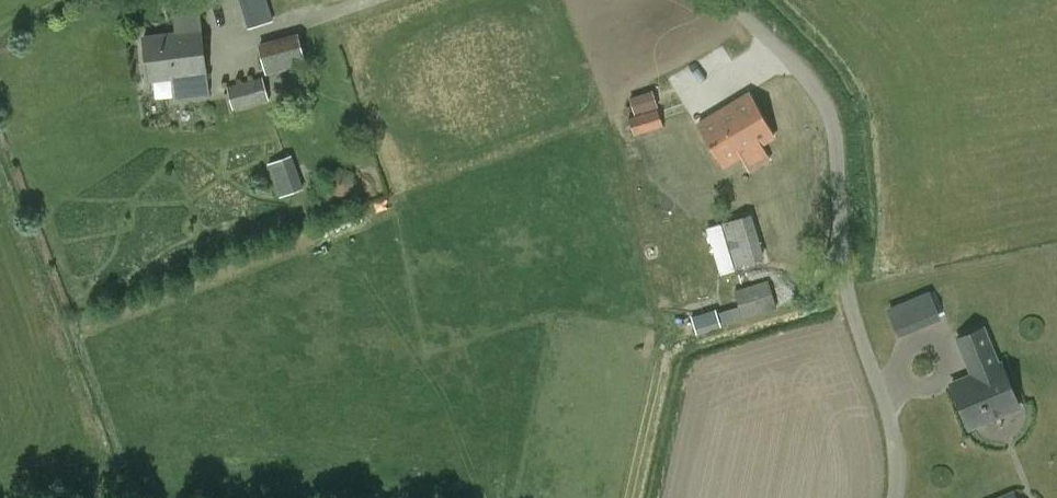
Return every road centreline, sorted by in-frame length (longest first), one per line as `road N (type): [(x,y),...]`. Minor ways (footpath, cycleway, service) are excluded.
road 1 (unclassified): [(895,497),(897,447),(845,287),(832,122),(812,83),(725,0)]

